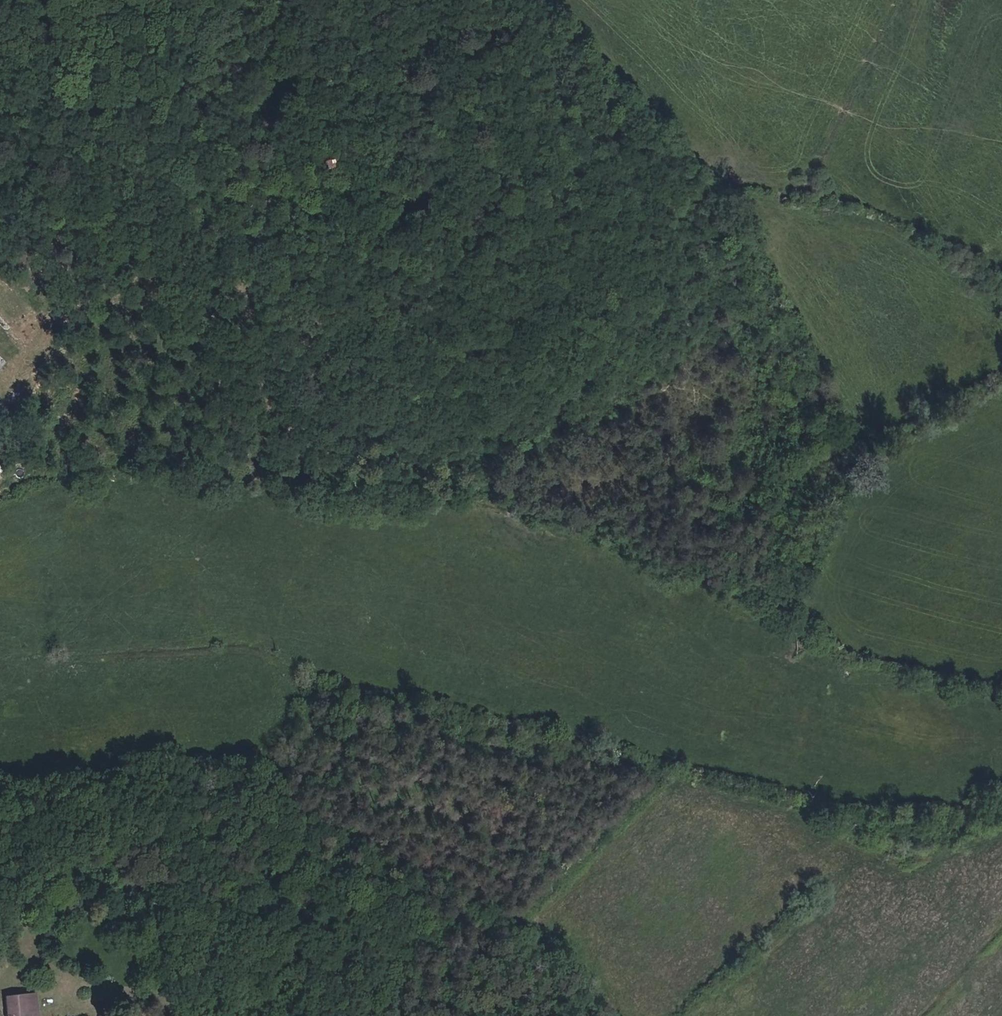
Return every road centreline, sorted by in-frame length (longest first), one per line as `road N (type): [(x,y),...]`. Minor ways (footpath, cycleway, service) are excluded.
road 1 (track): [(337,0),(440,74),(465,107),(464,132),(429,155),(366,163),(348,154),(319,88),(321,27)]

